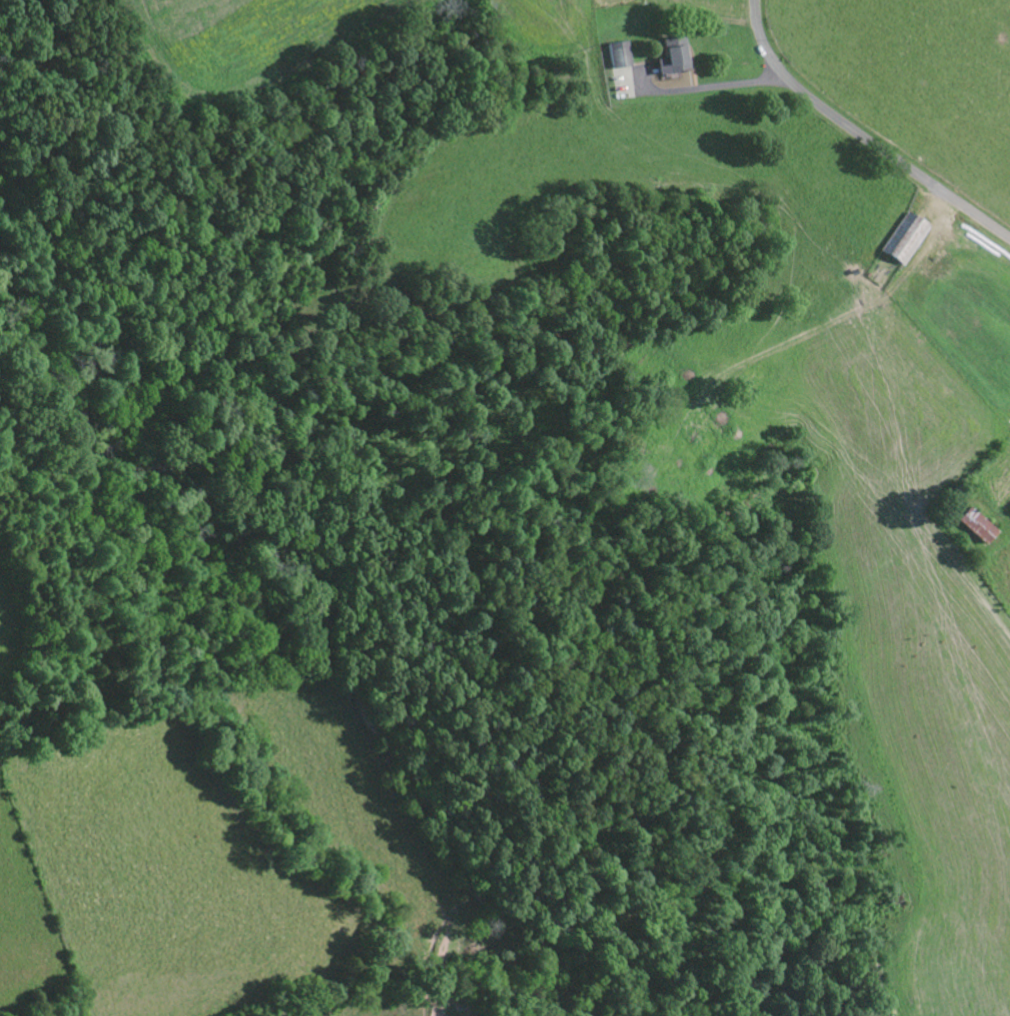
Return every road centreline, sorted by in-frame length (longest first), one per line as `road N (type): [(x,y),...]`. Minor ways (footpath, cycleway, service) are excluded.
road 1 (residential): [(1009,236),(804,88),(772,50),(757,0)]

